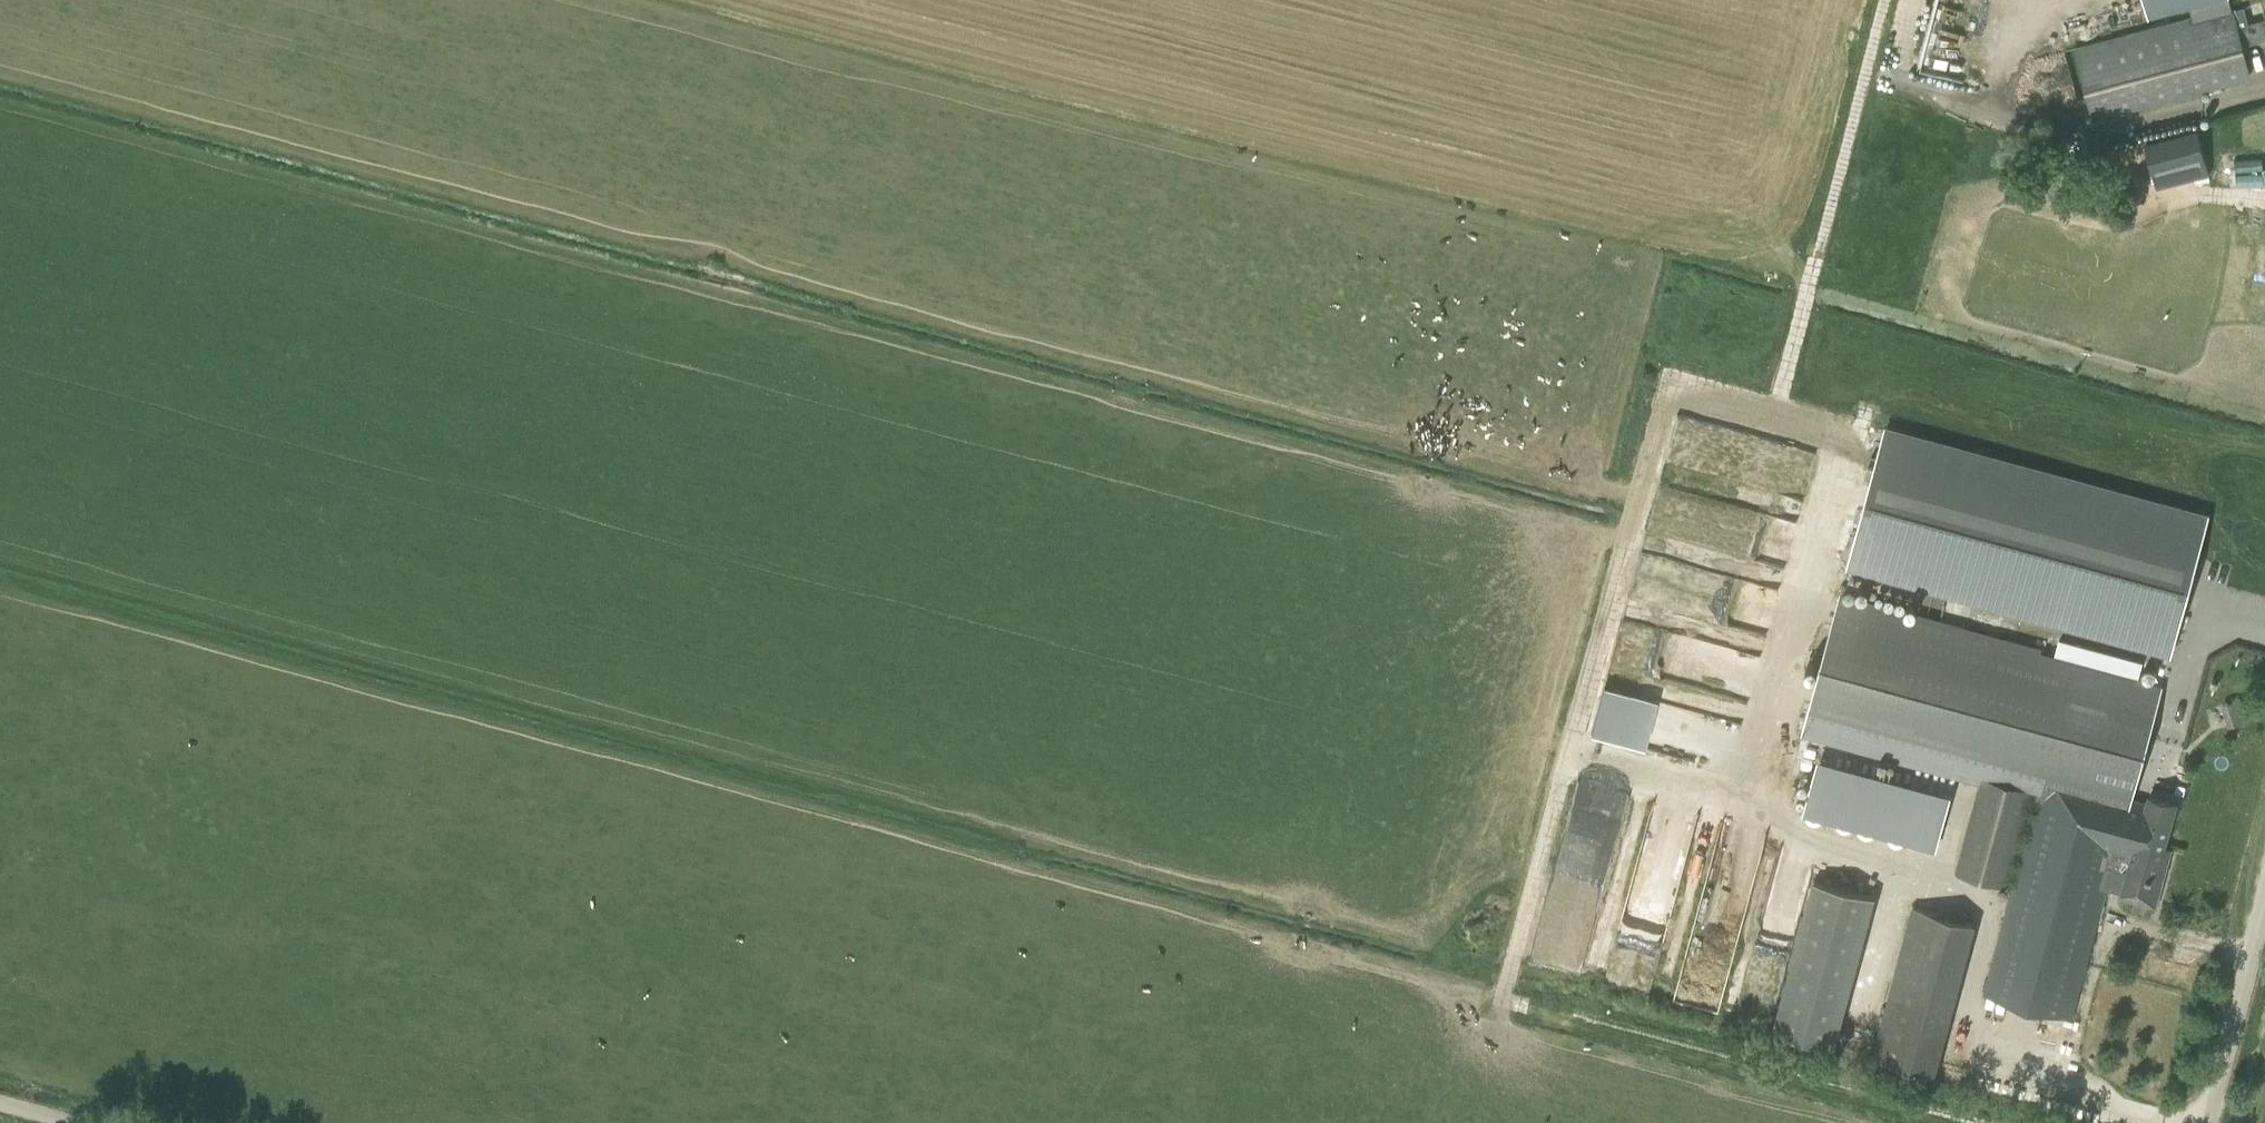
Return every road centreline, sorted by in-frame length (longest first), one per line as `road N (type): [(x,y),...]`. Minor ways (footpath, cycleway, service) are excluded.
road 1 (track): [(1779,395),(1884,0)]
road 2 (unclassified): [(2209,1122),(2264,899)]

